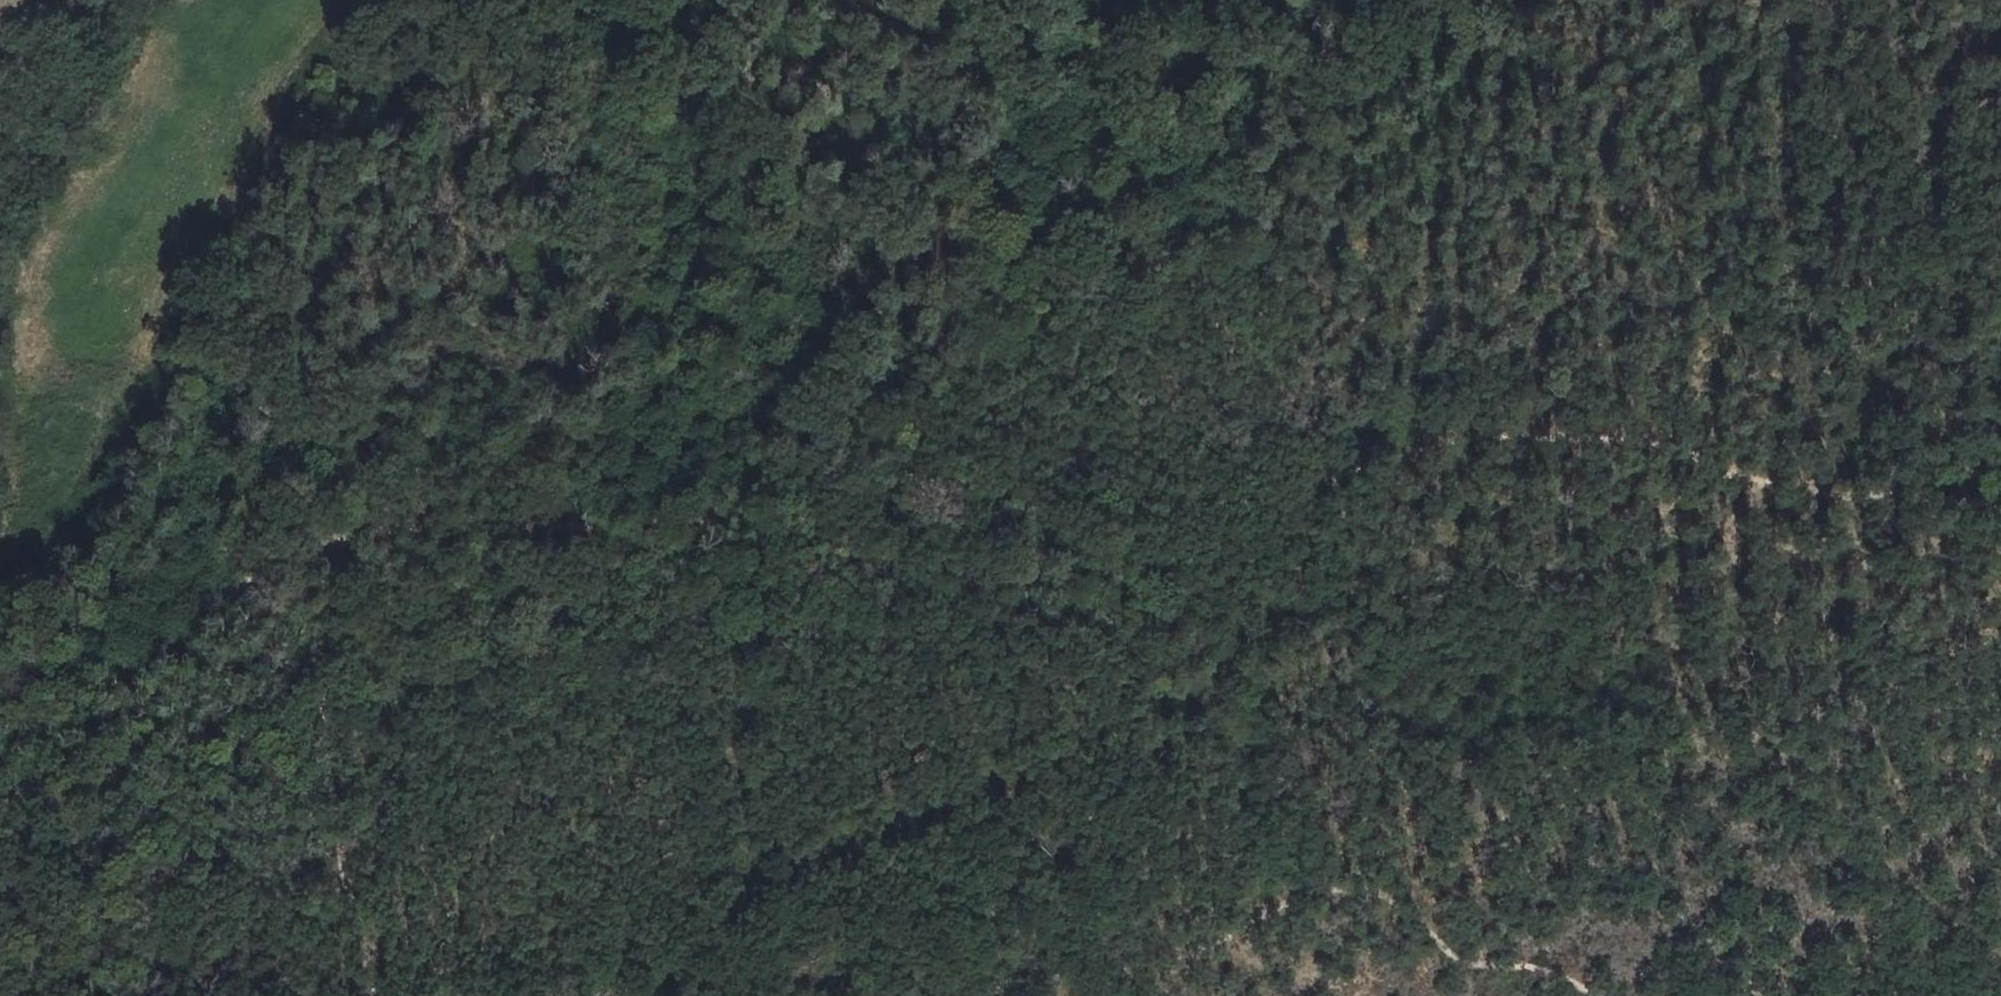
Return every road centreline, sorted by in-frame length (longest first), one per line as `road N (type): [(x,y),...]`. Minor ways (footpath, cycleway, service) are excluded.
road 1 (track): [(2000,502),(1942,495),(1854,503),(1761,480),(1645,431),(1519,425),(1442,431),(1299,494),(454,512),(342,533),(272,564),(124,668),(22,695),(0,690)]
road 2 (track): [(1315,891),(1179,951),(1020,975),(987,995)]

